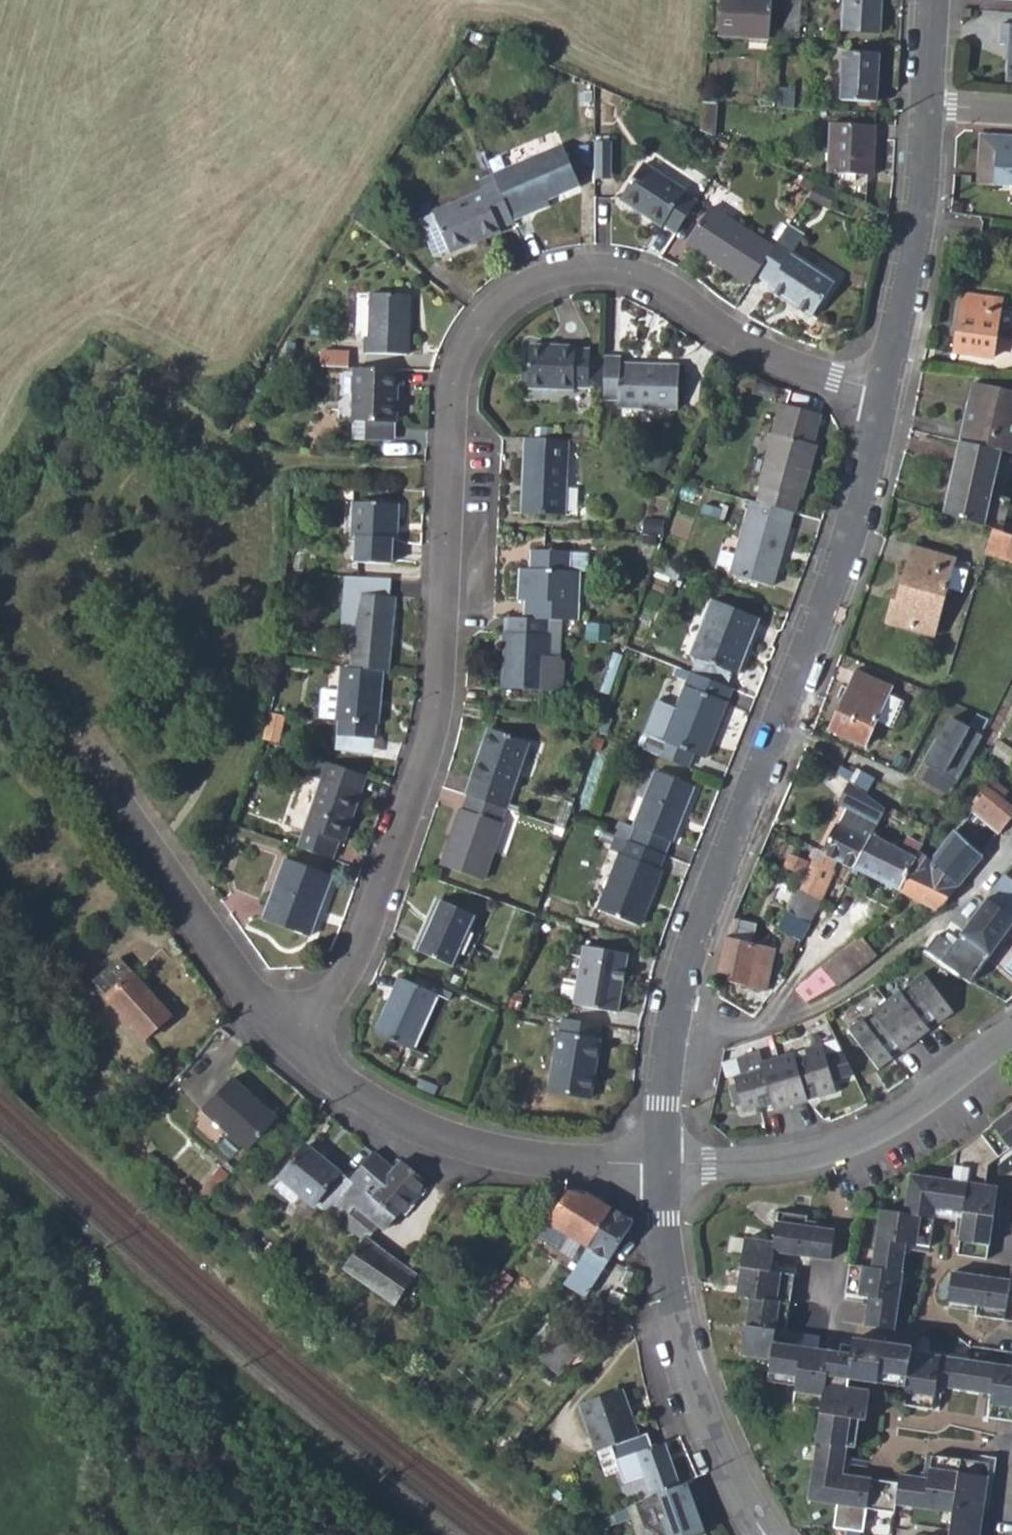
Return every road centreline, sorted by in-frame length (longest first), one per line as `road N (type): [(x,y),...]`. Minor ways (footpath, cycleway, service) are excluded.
road 1 (residential): [(882,393),(783,365),(656,284),(611,272),(573,272),(532,287),(481,322),(465,351),(453,411),(438,710),(429,749),(353,964),(294,1039)]
road 2 (residential): [(882,393),(839,571),(711,901),(672,1039)]
road 3 (residential): [(1011,837),(951,909),(825,1006),(736,1037),(672,1039)]
road 4 (residential): [(294,1039),(397,1122),(454,1144),(518,1160),(664,1167)]
road 5 (residential): [(664,1167),(674,1311),(722,1454),(762,1534)]
road 6 (residential): [(664,1167),(761,1165),(850,1144),(941,1092),(1011,1035)]
road 7 (residential): [(78,751),(250,993),(294,1039)]
road 8 (residential): [(929,107),(915,243),(882,393)]
road 9 (track): [(0,1130),(42,1080),(51,1054),(44,1029),(0,989)]
road 10 (residential): [(672,1039),(664,1167)]

